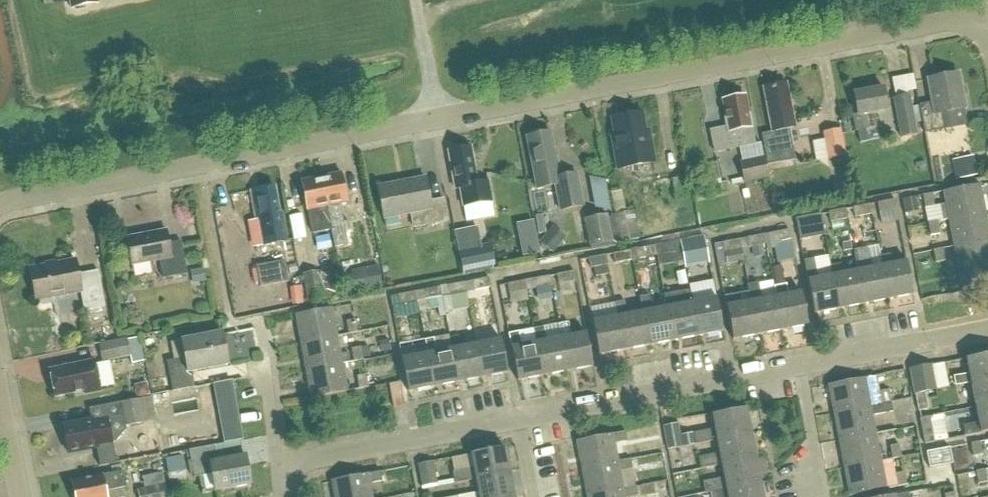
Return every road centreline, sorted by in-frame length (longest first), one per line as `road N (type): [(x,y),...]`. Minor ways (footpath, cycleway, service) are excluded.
road 1 (unclassified): [(0,211),(945,24),(985,31)]
road 2 (residential): [(518,419),(799,365)]
road 3 (residential): [(278,467),(518,419)]
road 4 (residential): [(799,365),(987,329)]
road 5 (residential): [(278,467),(259,318)]
road 6 (residential): [(816,496),(799,365)]

